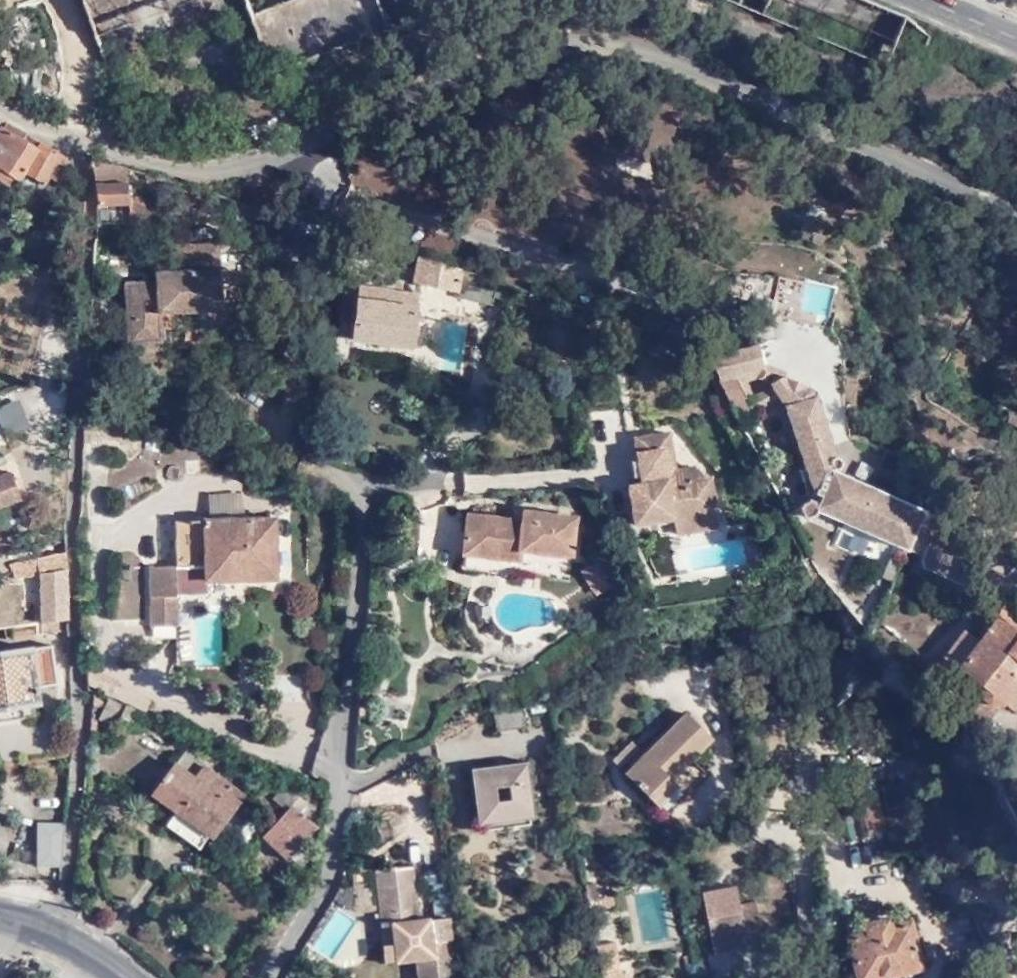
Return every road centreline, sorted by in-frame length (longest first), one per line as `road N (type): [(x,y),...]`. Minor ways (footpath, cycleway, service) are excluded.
road 1 (residential): [(1016,219),(616,39),(521,52),(204,183),(76,155)]
road 2 (residential): [(60,936),(79,736),(68,481),(87,242),(76,155)]

